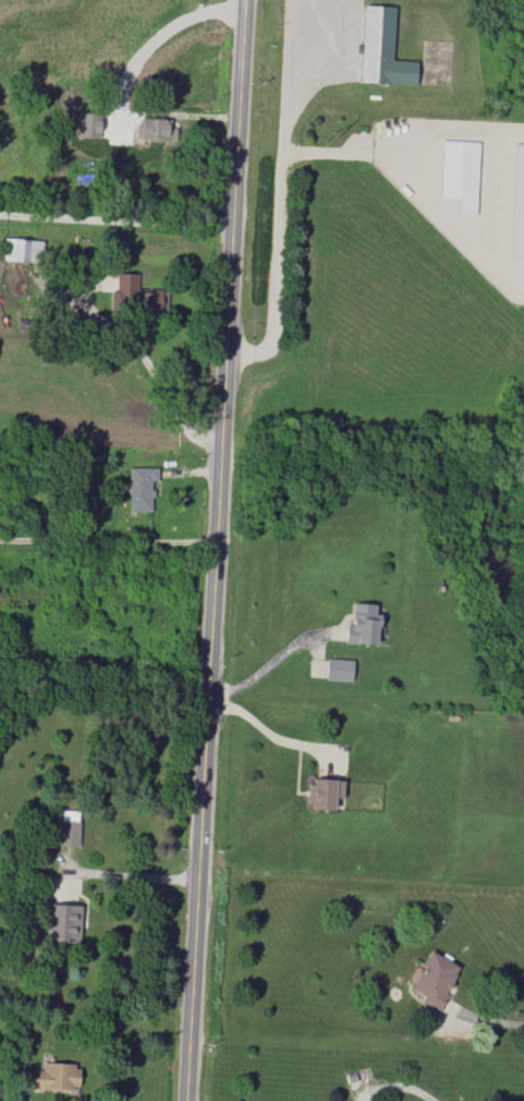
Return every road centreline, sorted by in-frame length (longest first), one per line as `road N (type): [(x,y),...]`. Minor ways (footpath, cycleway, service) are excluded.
road 1 (secondary): [(189,1100),(248,0)]

